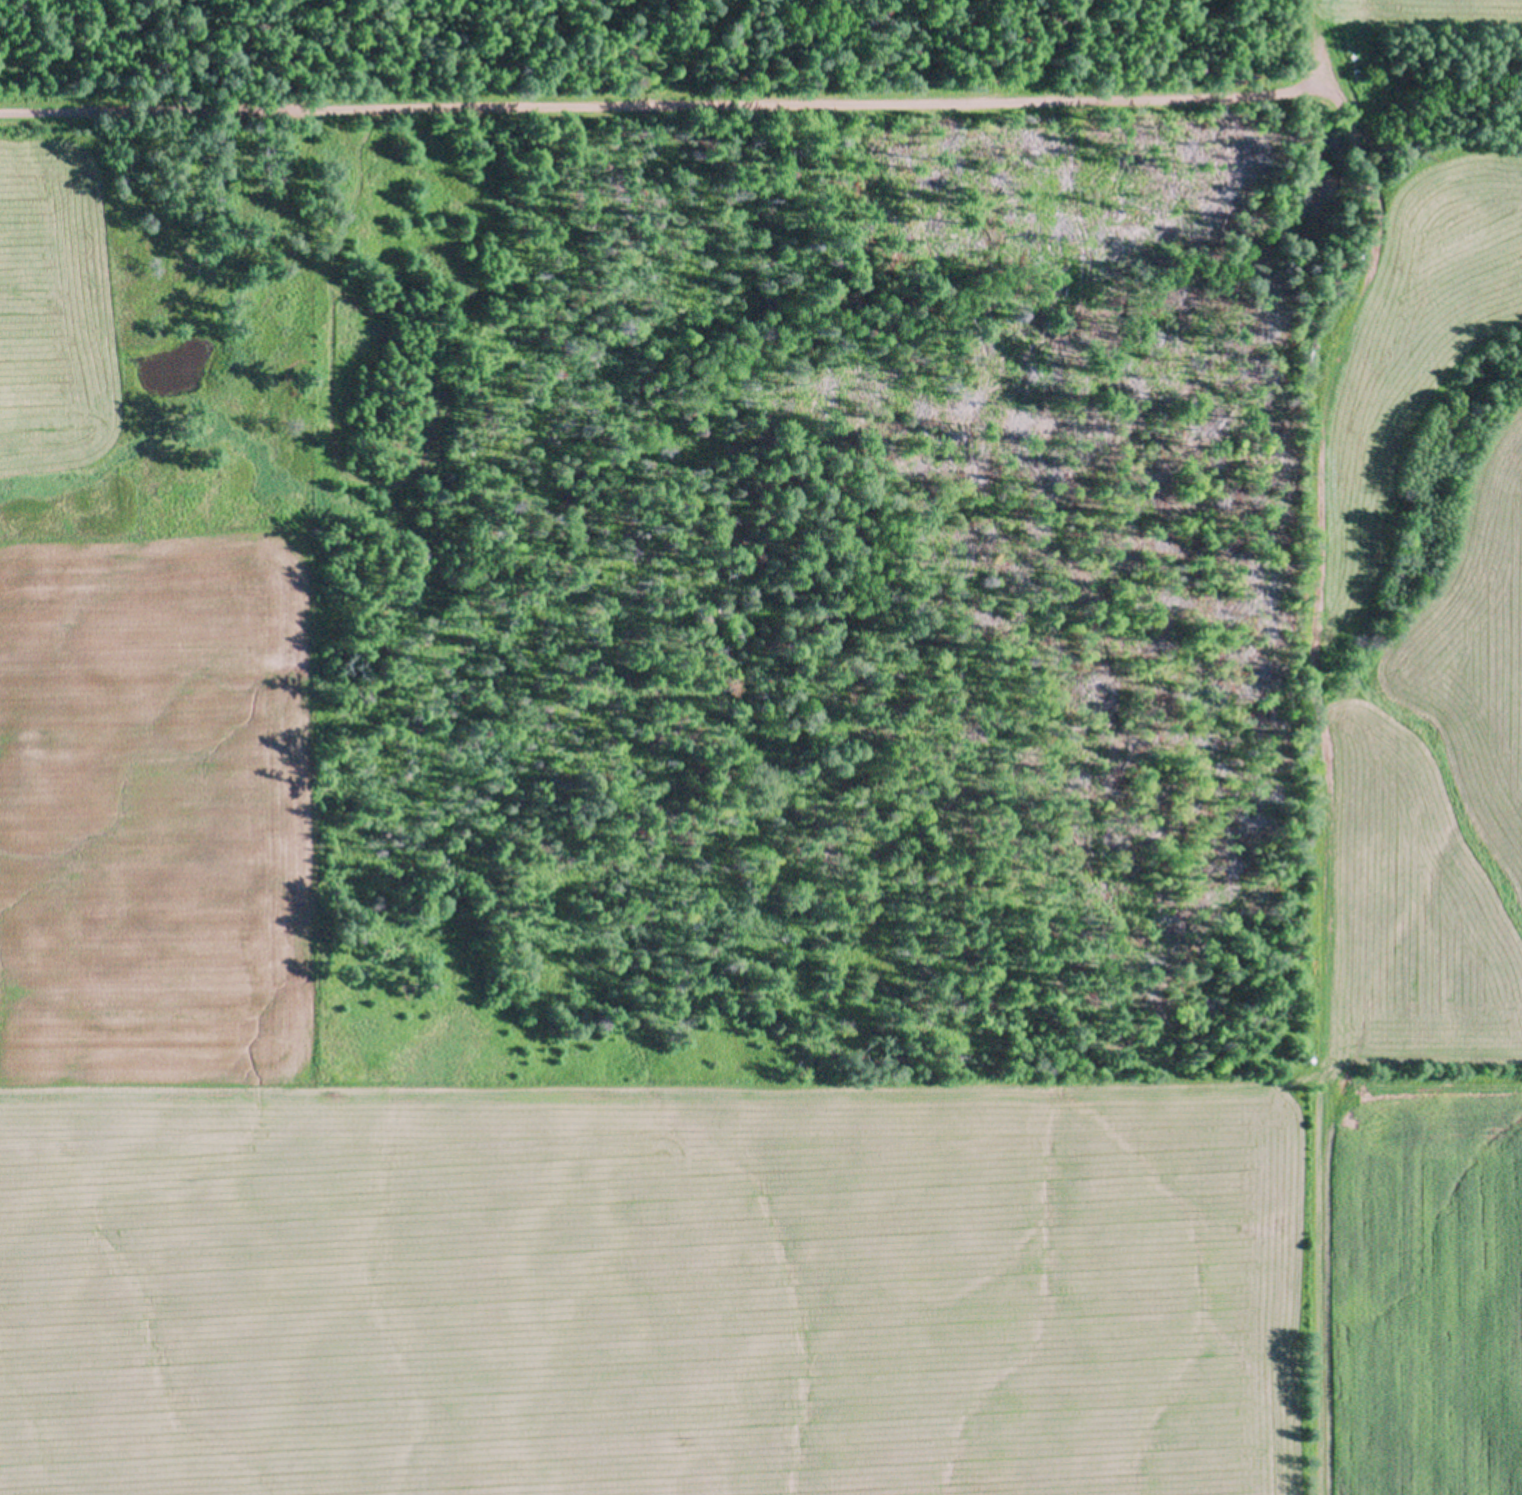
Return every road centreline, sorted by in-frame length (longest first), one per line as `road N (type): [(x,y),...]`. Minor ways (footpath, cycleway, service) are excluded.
road 1 (residential): [(1337,94),(0,116)]

